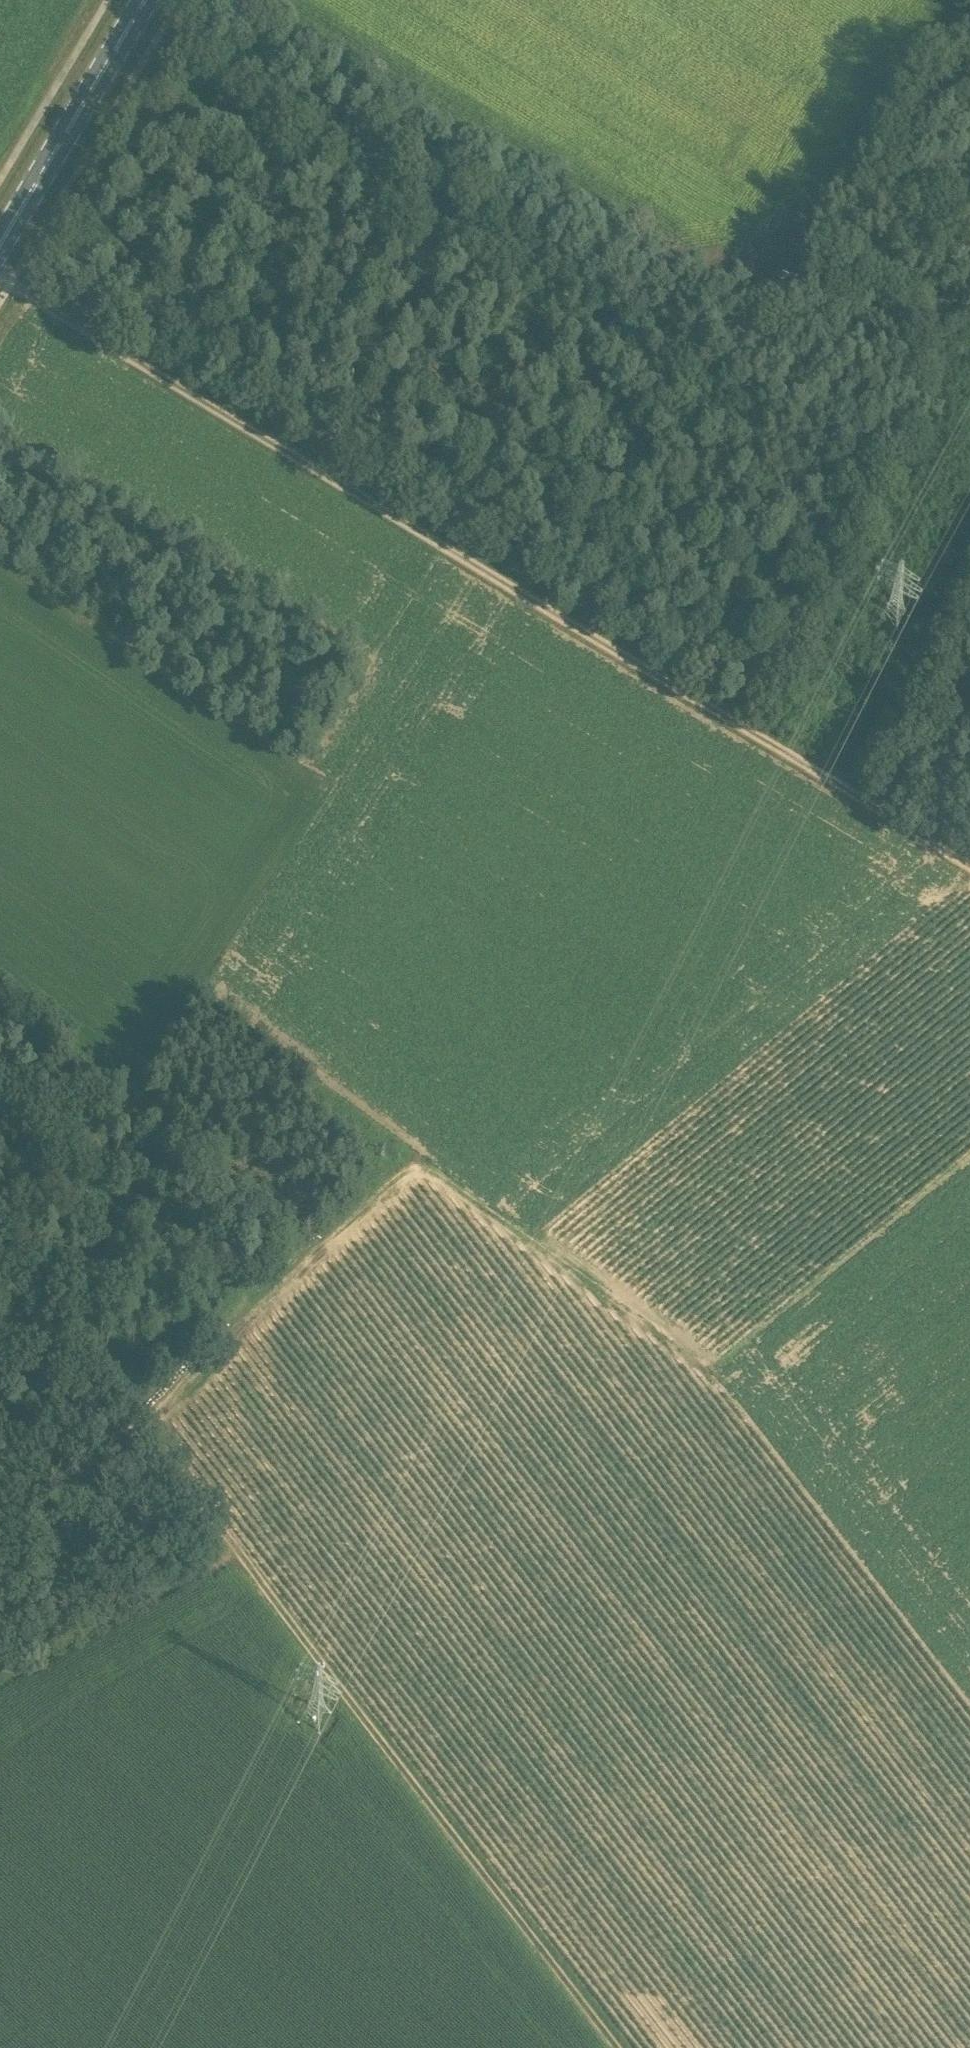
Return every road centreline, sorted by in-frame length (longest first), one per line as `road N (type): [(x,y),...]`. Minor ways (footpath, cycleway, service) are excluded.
road 1 (track): [(969,864),(0,279)]
road 2 (track): [(0,1333),(152,1445),(620,2047)]
road 3 (primary): [(0,245),(145,0)]

